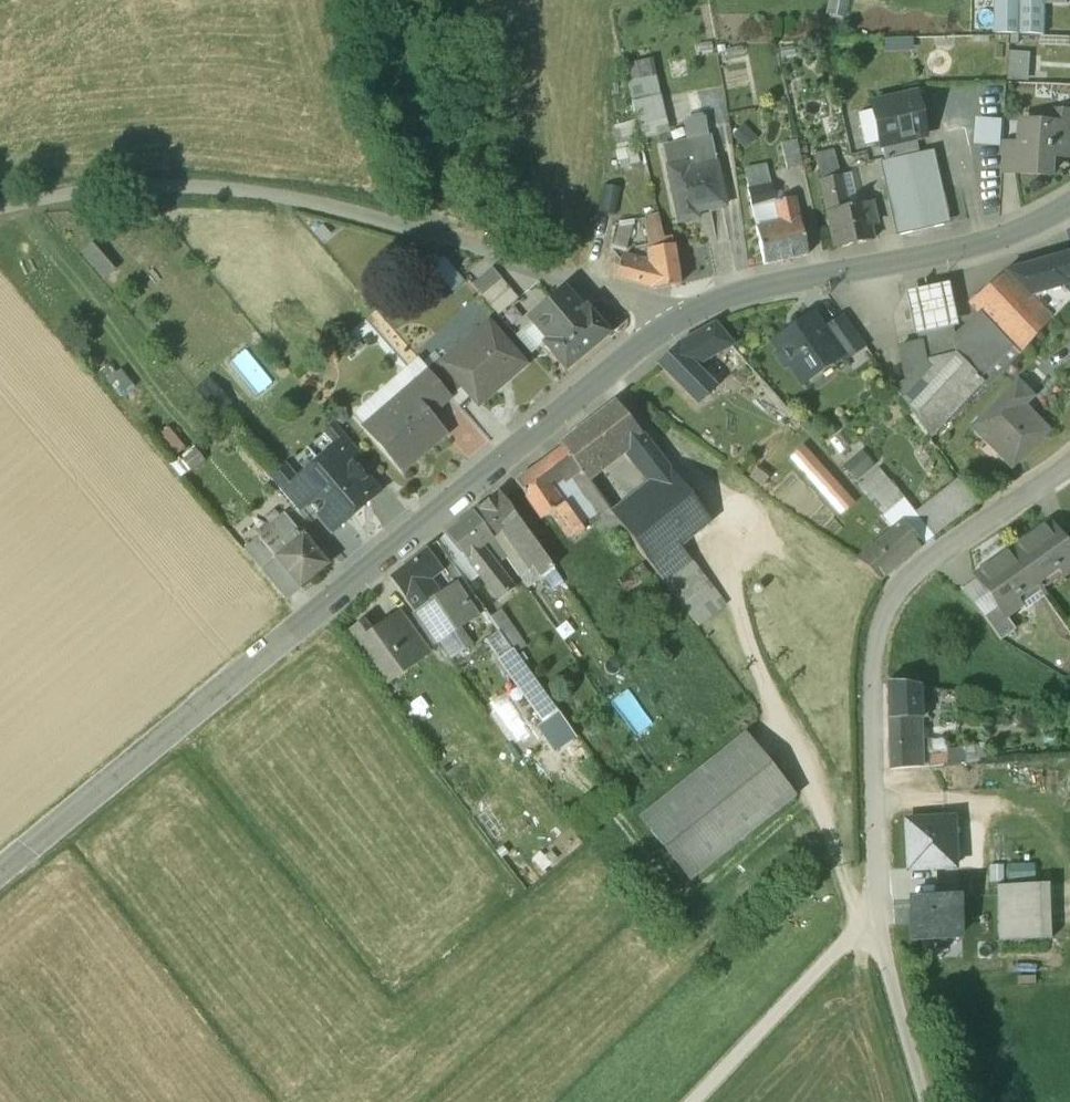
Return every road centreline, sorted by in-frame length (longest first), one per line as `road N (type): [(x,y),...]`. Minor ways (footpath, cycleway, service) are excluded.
road 1 (tertiary): [(668,326),(0,869)]
road 2 (residential): [(668,326),(635,300),(524,257),(296,200),(61,195),(0,208)]
road 3 (residential): [(1069,464),(947,547),(889,598),(877,624),(870,661),(879,934)]
road 4 (tertiary): [(1069,201),(997,238),(775,283),(668,326)]
road 5 (track): [(879,934),(835,953),(693,1101)]
road 6 (track): [(879,934),(927,1101)]

